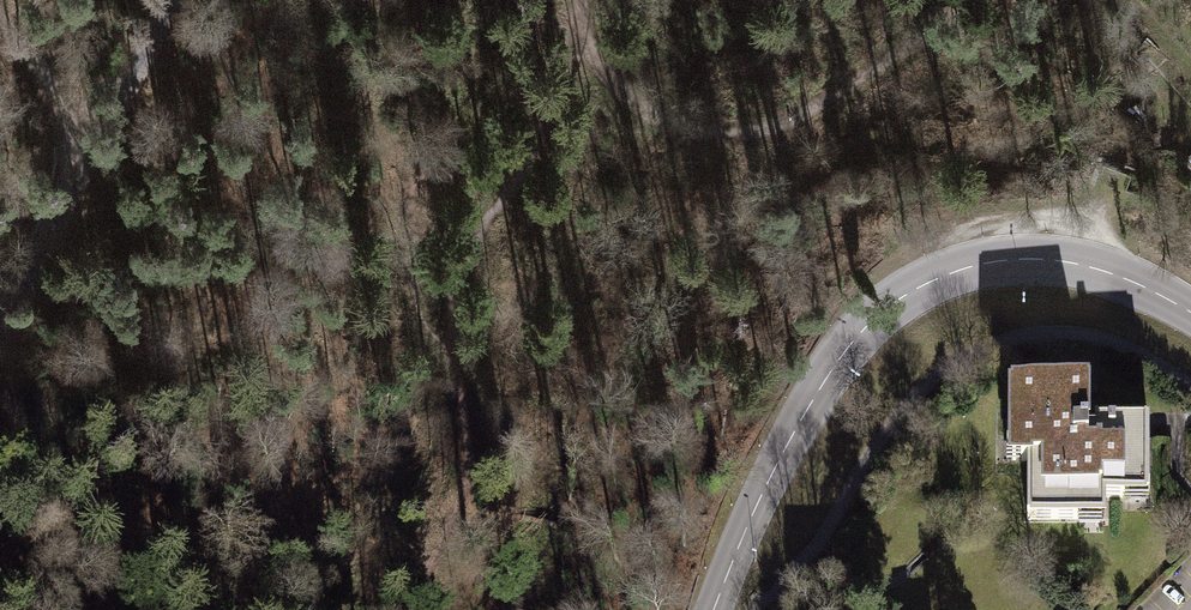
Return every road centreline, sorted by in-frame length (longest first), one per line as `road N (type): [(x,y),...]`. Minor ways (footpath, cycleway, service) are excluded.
road 1 (tertiary): [(1190,312),(1119,276),(1059,259),(966,267),(908,295),(869,323),(828,375),(713,609)]
road 2 (track): [(589,13),(620,76),(651,97),(686,113),(764,122),(803,110),(916,44),(955,11)]
road 3 (track): [(0,340),(171,0)]
road 4 (track): [(0,27),(95,142)]

